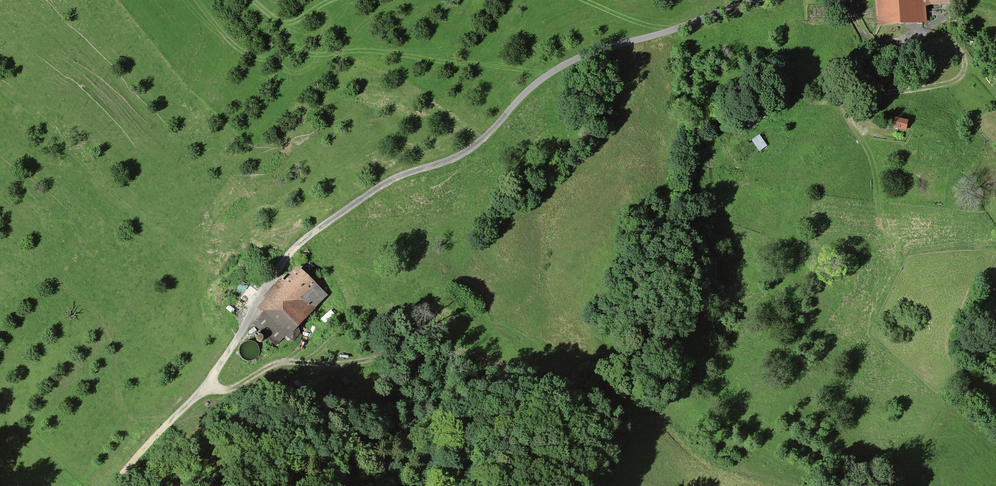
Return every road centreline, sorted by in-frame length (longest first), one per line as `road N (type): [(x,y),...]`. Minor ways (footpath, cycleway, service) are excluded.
road 1 (track): [(756,0),(587,54),(531,88),(461,155),(398,178),(342,212),(284,260),(187,405)]
road 2 (track): [(208,385),(226,391),(286,361),(355,364),(451,353),(587,396),(679,416)]
road 3 (track): [(882,132),(857,129),(851,105),(860,96),(954,82),(965,67),(961,51),(933,38),(878,45),(861,34),(845,0)]
road 4 (track): [(171,419),(123,416),(106,329),(72,295)]

